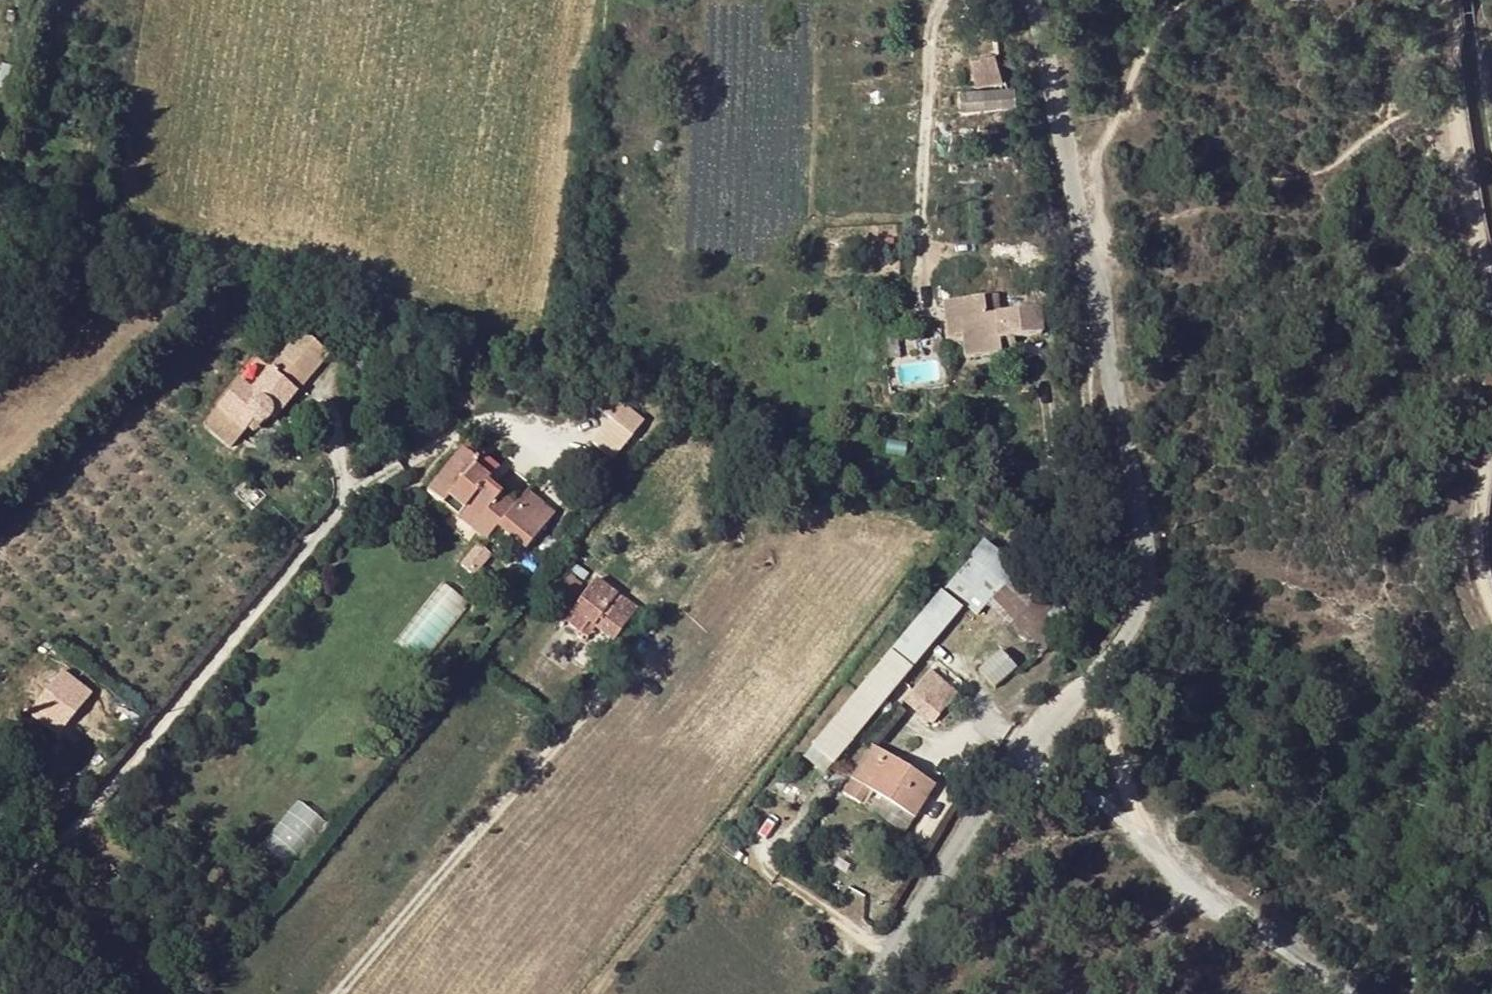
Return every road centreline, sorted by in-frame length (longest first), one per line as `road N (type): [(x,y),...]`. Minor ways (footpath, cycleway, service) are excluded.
road 1 (unclassified): [(1034,0),(1136,492),(1141,608),(1044,731),(868,993)]
road 2 (track): [(1344,993),(1157,833),(1081,691)]
road 3 (track): [(1445,0),(1458,144),(1491,295)]
road 4 (track): [(1491,440),(1476,539),(1491,602)]

